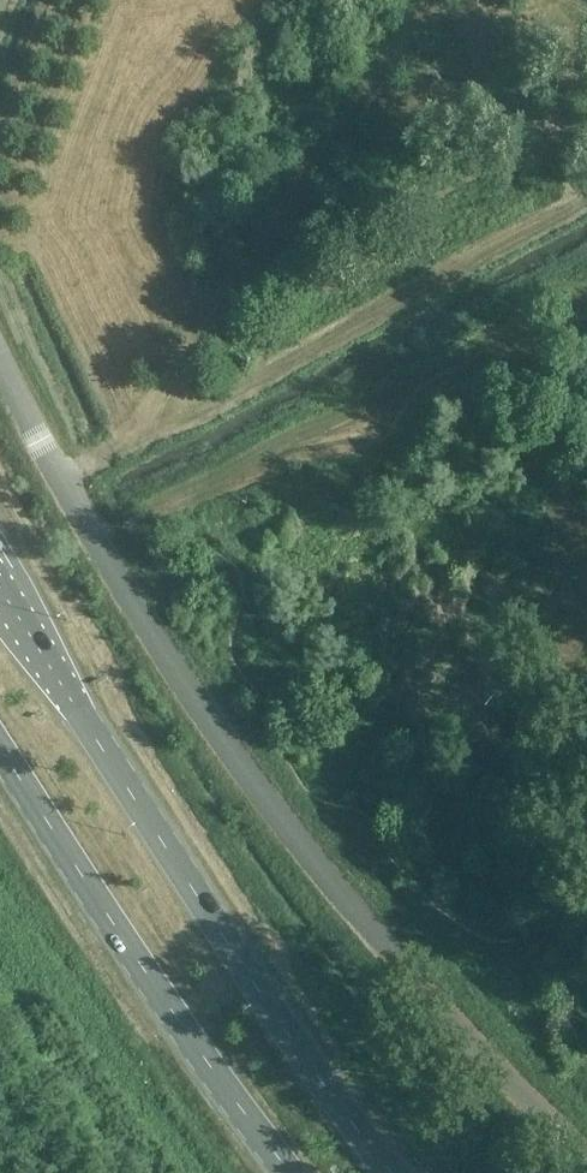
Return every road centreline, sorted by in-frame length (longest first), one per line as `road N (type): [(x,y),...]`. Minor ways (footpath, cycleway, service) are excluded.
road 1 (unclassified): [(586,1141),(434,993),(178,664),(35,426),(0,350)]
road 2 (primary): [(395,1172),(257,986),(0,581)]
road 3 (track): [(430,0),(124,449),(65,476)]
road 4 (primary): [(0,741),(188,1036),(288,1172)]

